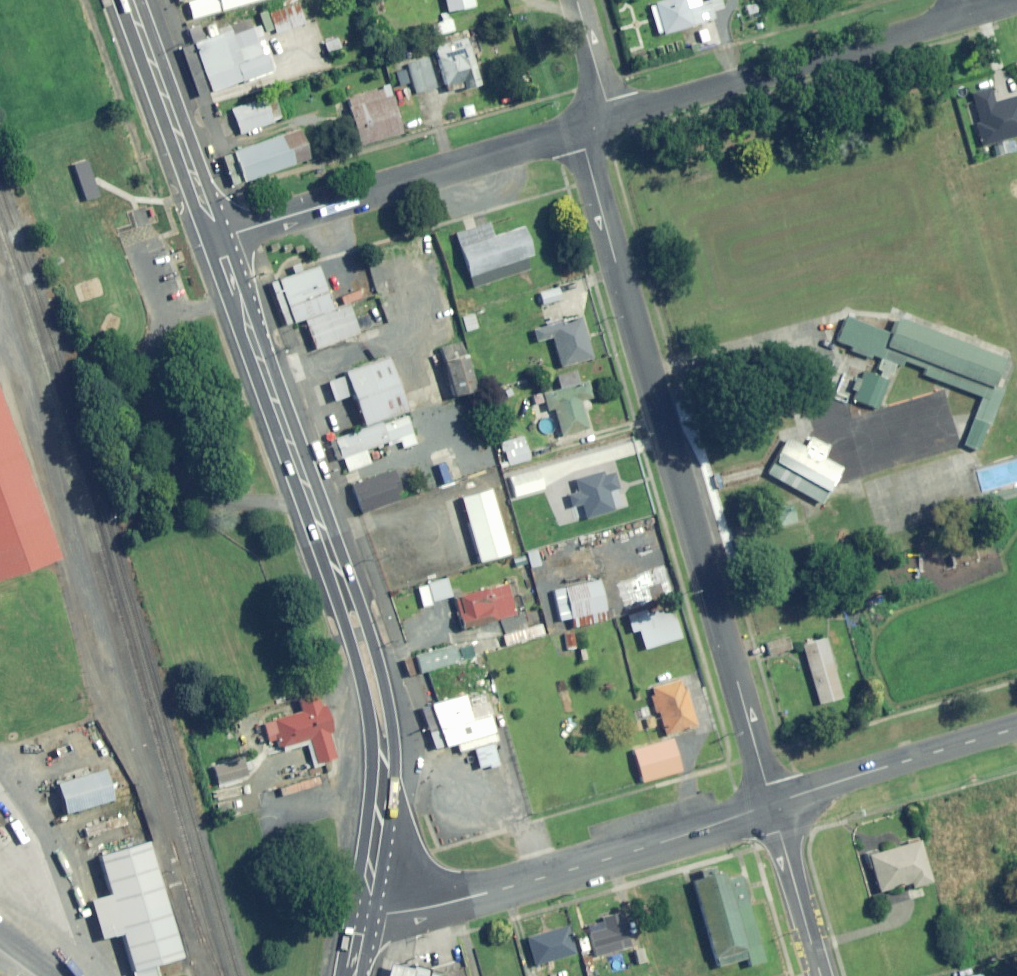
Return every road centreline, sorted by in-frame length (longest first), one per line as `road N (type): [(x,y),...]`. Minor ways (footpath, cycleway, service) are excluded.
road 1 (residential): [(596,126),(586,149),(773,805)]
road 2 (primary): [(216,238),(355,621),(377,704),(384,761),(362,908)]
road 3 (tertiary): [(362,908),(445,904),(773,805)]
road 4 (residential): [(216,238),(596,126)]
road 5 (residential): [(596,126),(965,16)]
road 6 (unclassified): [(773,805),(1016,729)]
road 7 (primary): [(129,0),(216,238)]
road 8 (tertiary): [(773,805),(822,975)]
road 9 (residential): [(577,0),(606,99),(596,126)]

